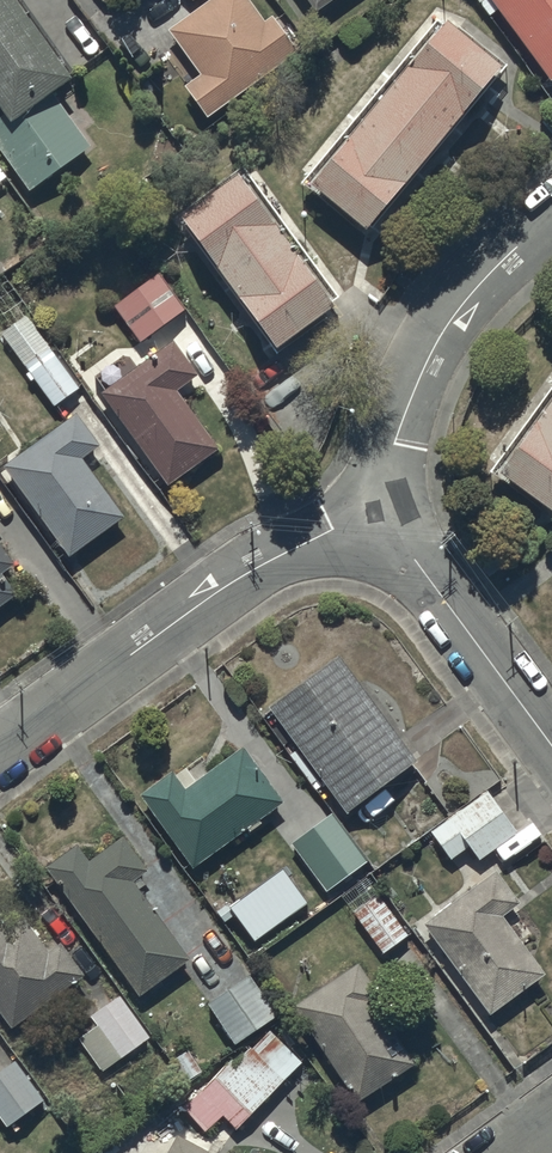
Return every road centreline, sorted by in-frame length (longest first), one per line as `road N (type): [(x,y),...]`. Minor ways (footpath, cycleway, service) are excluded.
road 1 (residential): [(382,512),(253,568),(0,749)]
road 2 (residential): [(382,512),(403,416),(448,321),(513,250),(551,223)]
road 3 (residential): [(551,745),(382,512)]

